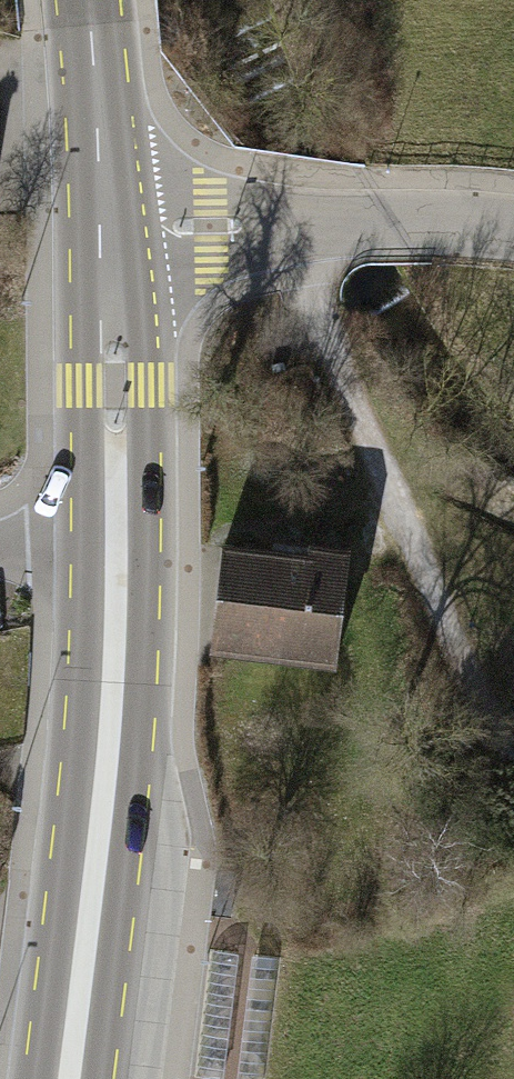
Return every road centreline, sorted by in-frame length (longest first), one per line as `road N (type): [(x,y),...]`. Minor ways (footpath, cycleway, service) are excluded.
road 1 (track): [(282,221),(513,776)]
road 2 (secondary): [(69,1078),(114,720),(117,550)]
road 3 (residential): [(107,228),(393,219),(513,226)]
road 4 (secondary): [(117,550),(107,228)]
road 5 (secondary): [(107,228),(85,0)]

